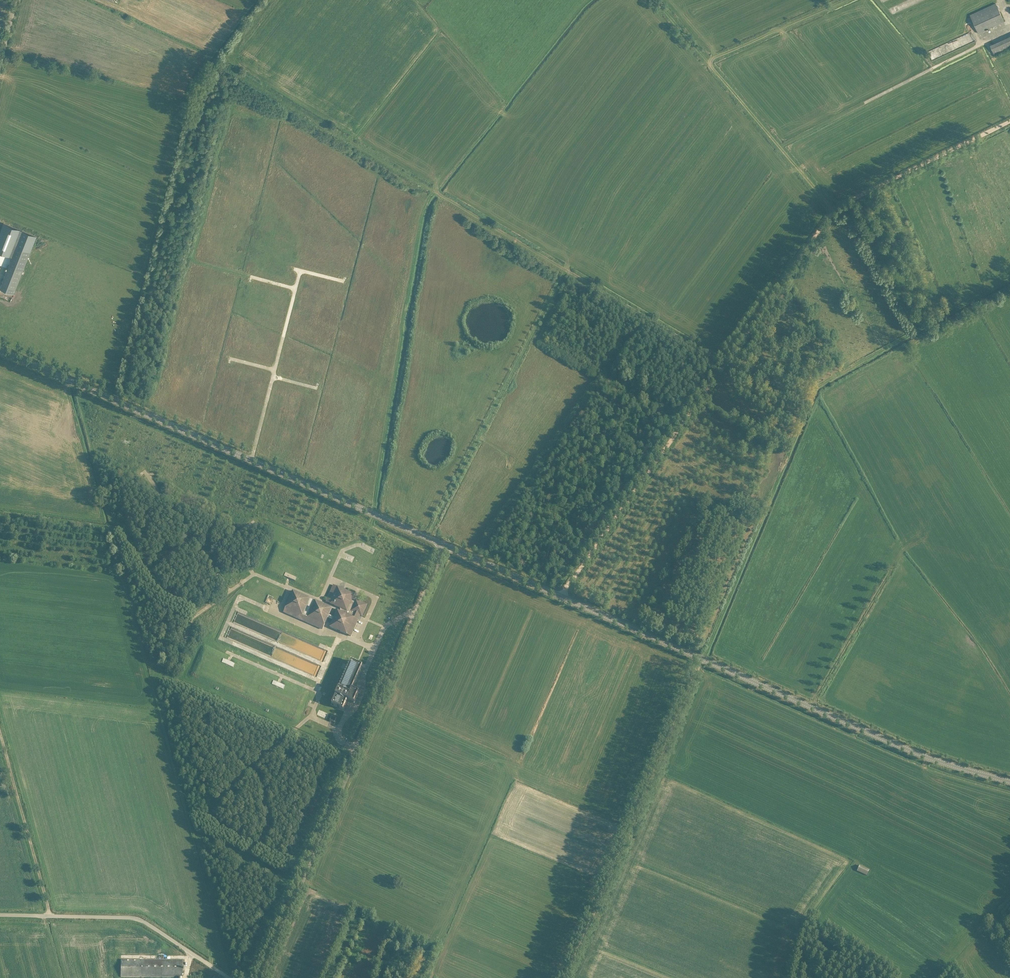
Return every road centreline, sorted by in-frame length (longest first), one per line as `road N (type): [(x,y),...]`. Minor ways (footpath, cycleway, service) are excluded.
road 1 (track): [(1009,120),(836,207),(559,596)]
road 2 (tertiary): [(1009,781),(924,756),(445,544)]
road 3 (track): [(724,365),(229,67)]
road 4 (tertiary): [(445,544),(0,350)]
road 5 (unclassified): [(260,977),(445,544)]
road 6 (track): [(565,977),(703,659)]
road 7 (track): [(428,537),(566,270)]
road 8 (unclassified): [(234,977),(140,916),(0,913)]
road 9 (track): [(49,913),(0,735)]

